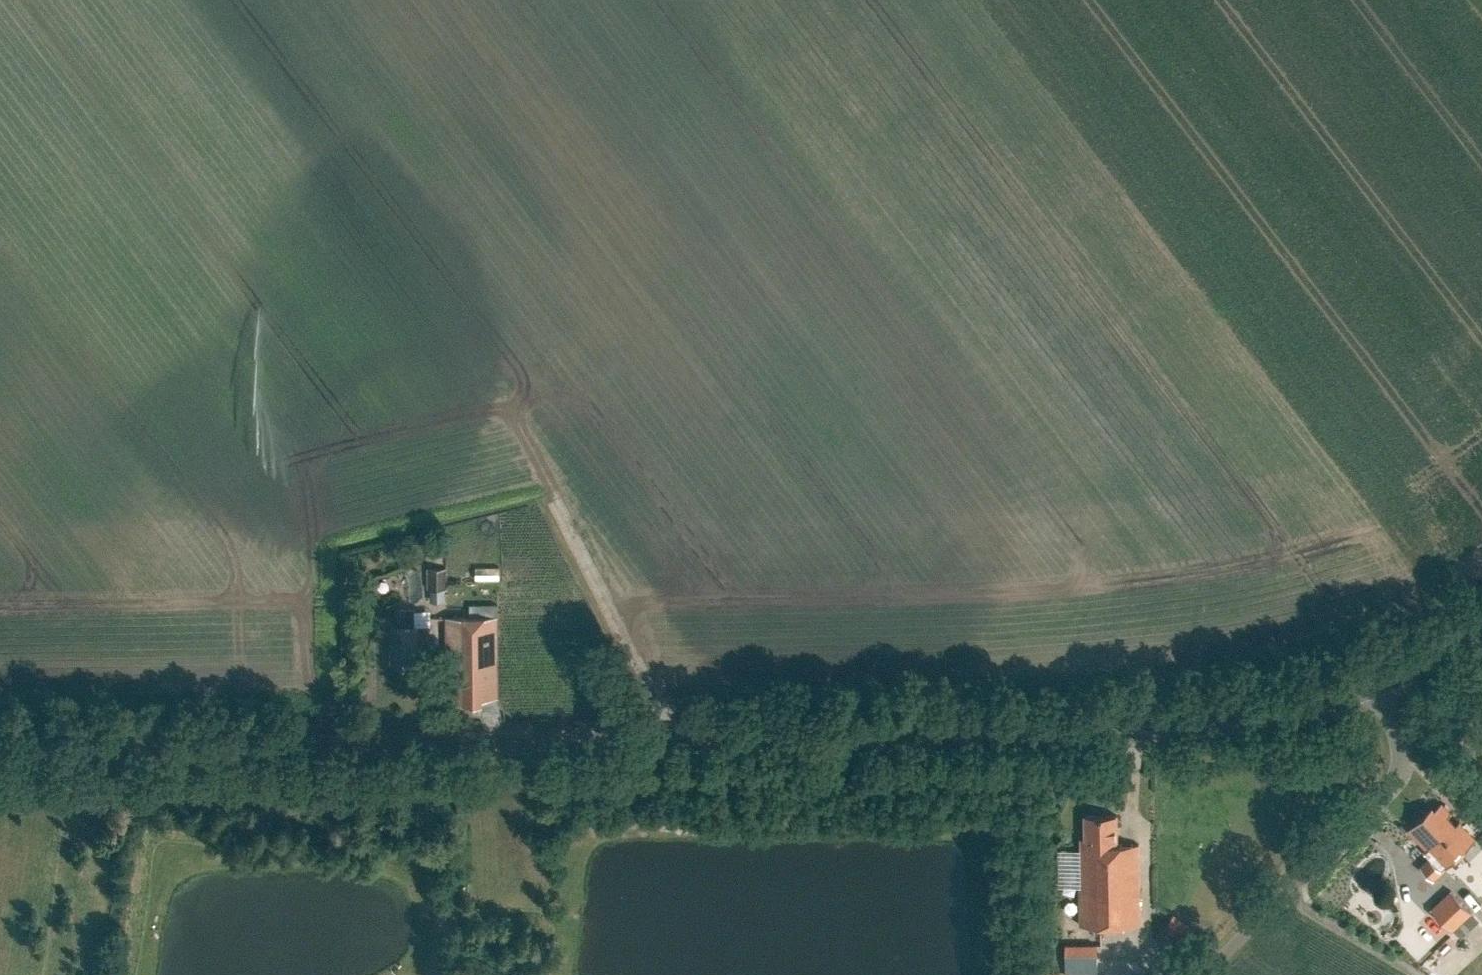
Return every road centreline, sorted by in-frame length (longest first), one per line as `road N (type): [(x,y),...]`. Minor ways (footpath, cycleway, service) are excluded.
road 1 (tertiary): [(0,755),(1146,734),(1378,690)]
road 2 (unclassified): [(1204,974),(1390,778),(1402,753),(1378,690)]

